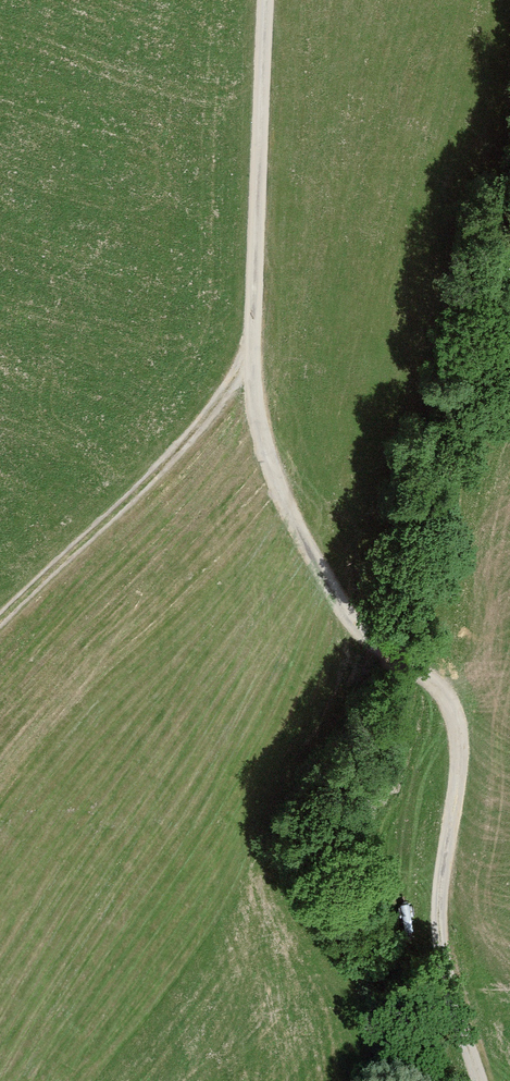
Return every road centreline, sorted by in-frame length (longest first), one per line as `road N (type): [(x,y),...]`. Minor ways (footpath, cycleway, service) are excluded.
road 1 (track): [(478,1080),(440,925),(453,750),(446,694),(338,607),(277,479),(259,414),(263,0)]
road 2 (track): [(0,619),(183,445),(254,355)]

